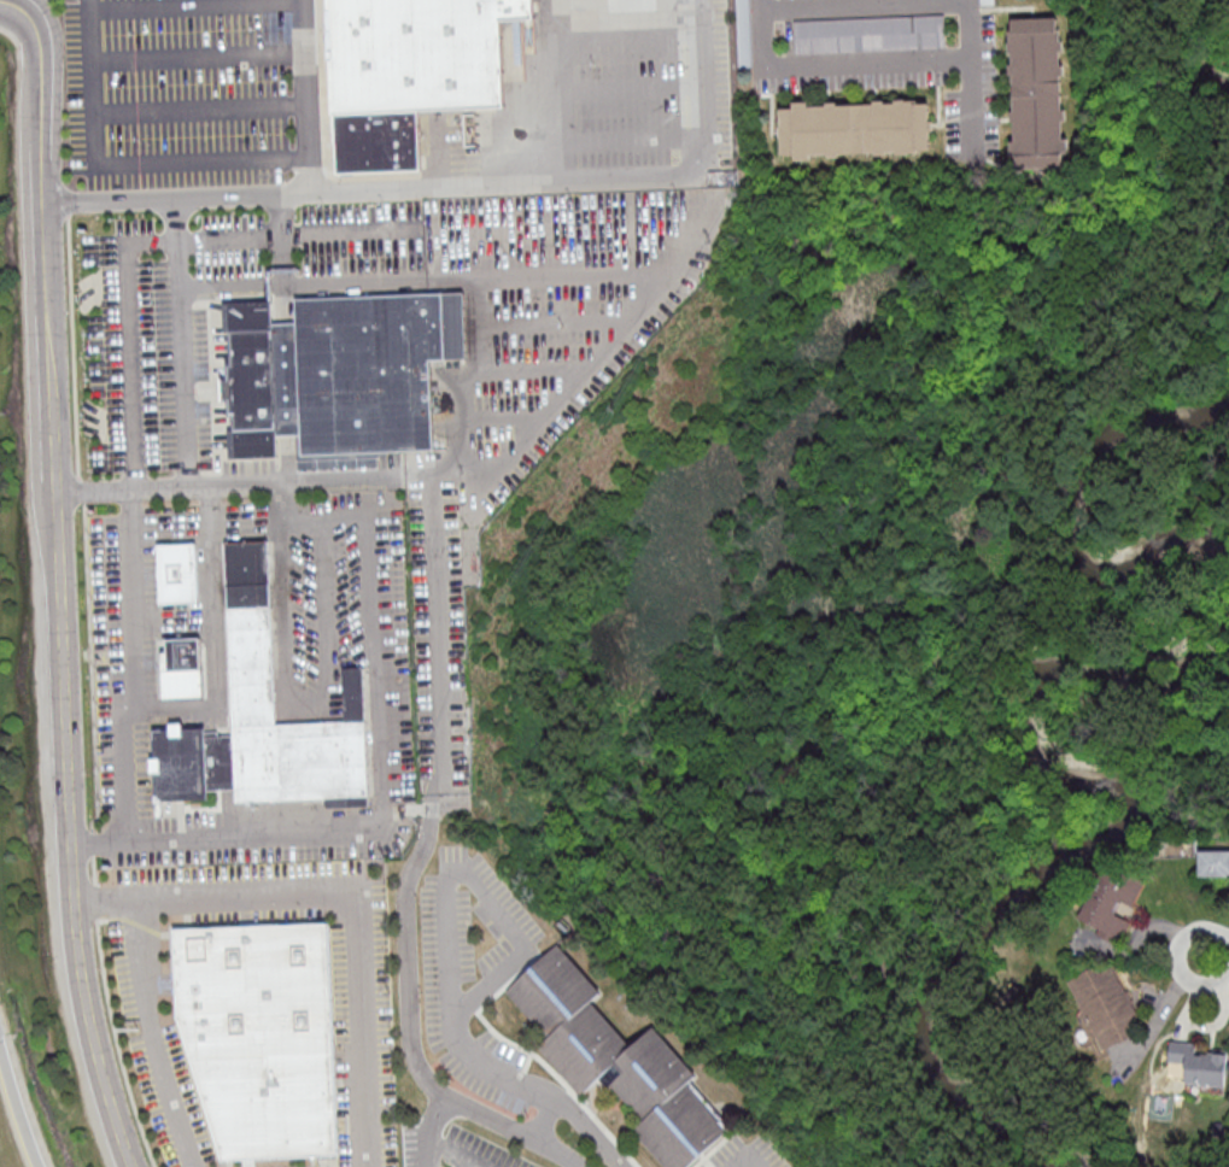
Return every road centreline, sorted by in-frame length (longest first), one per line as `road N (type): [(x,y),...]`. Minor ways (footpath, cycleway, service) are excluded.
road 1 (tertiary): [(136,1166),(96,1039),(82,957),(45,206)]
road 2 (tertiary): [(45,206),(39,39),(23,11),(0,1)]
road 3 (motorway): [(39,1166),(0,1042)]
road 4 (residential): [(1228,932),(1190,932),(1181,951),(1189,980),(1228,973)]

